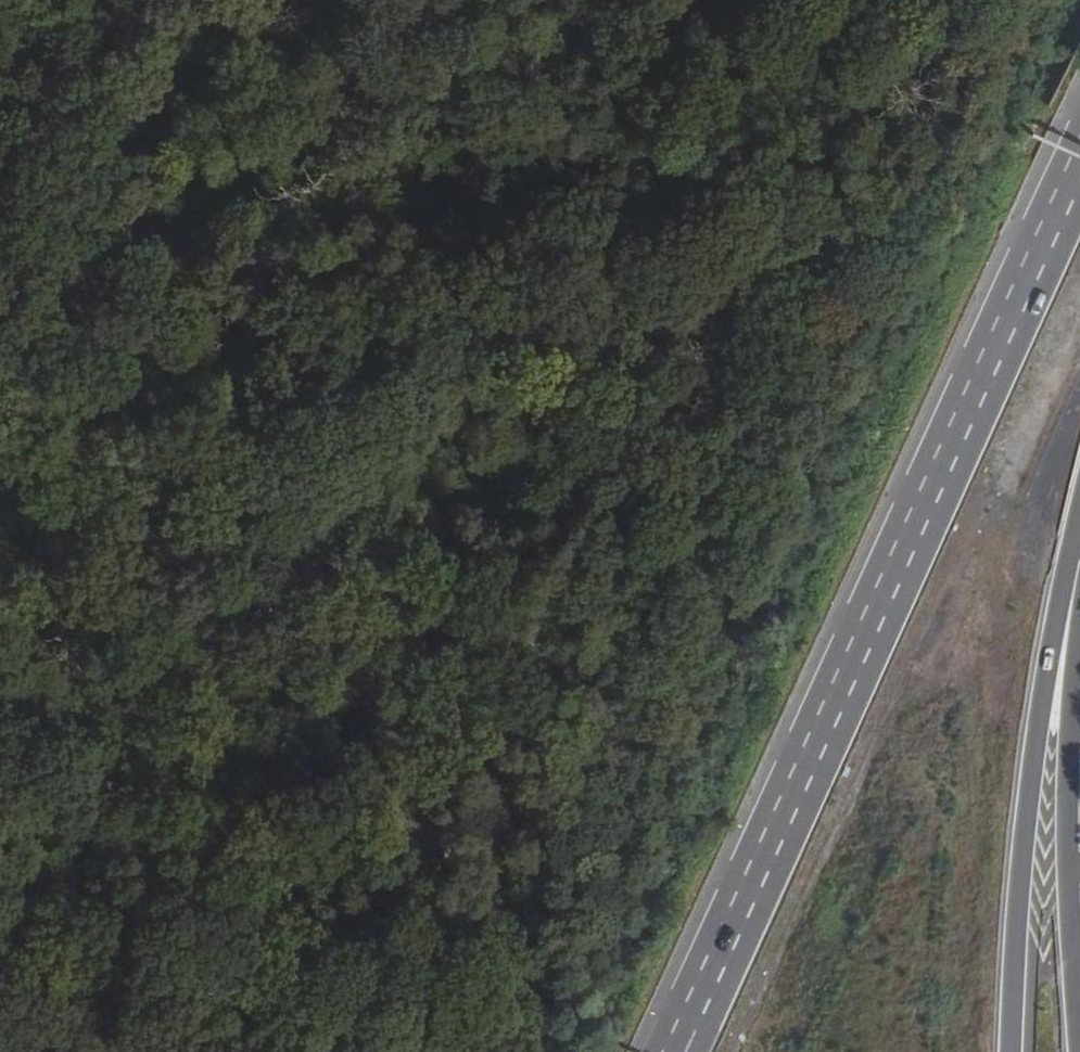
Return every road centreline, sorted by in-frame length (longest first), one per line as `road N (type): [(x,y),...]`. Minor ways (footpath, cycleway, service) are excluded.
road 1 (trunk): [(1079,174),(682,1051)]
road 2 (trunk): [(1021,1051),(1040,760),(1058,622),(1079,562)]
road 3 (motorway): [(1079,1051),(1071,844),(1079,677)]

